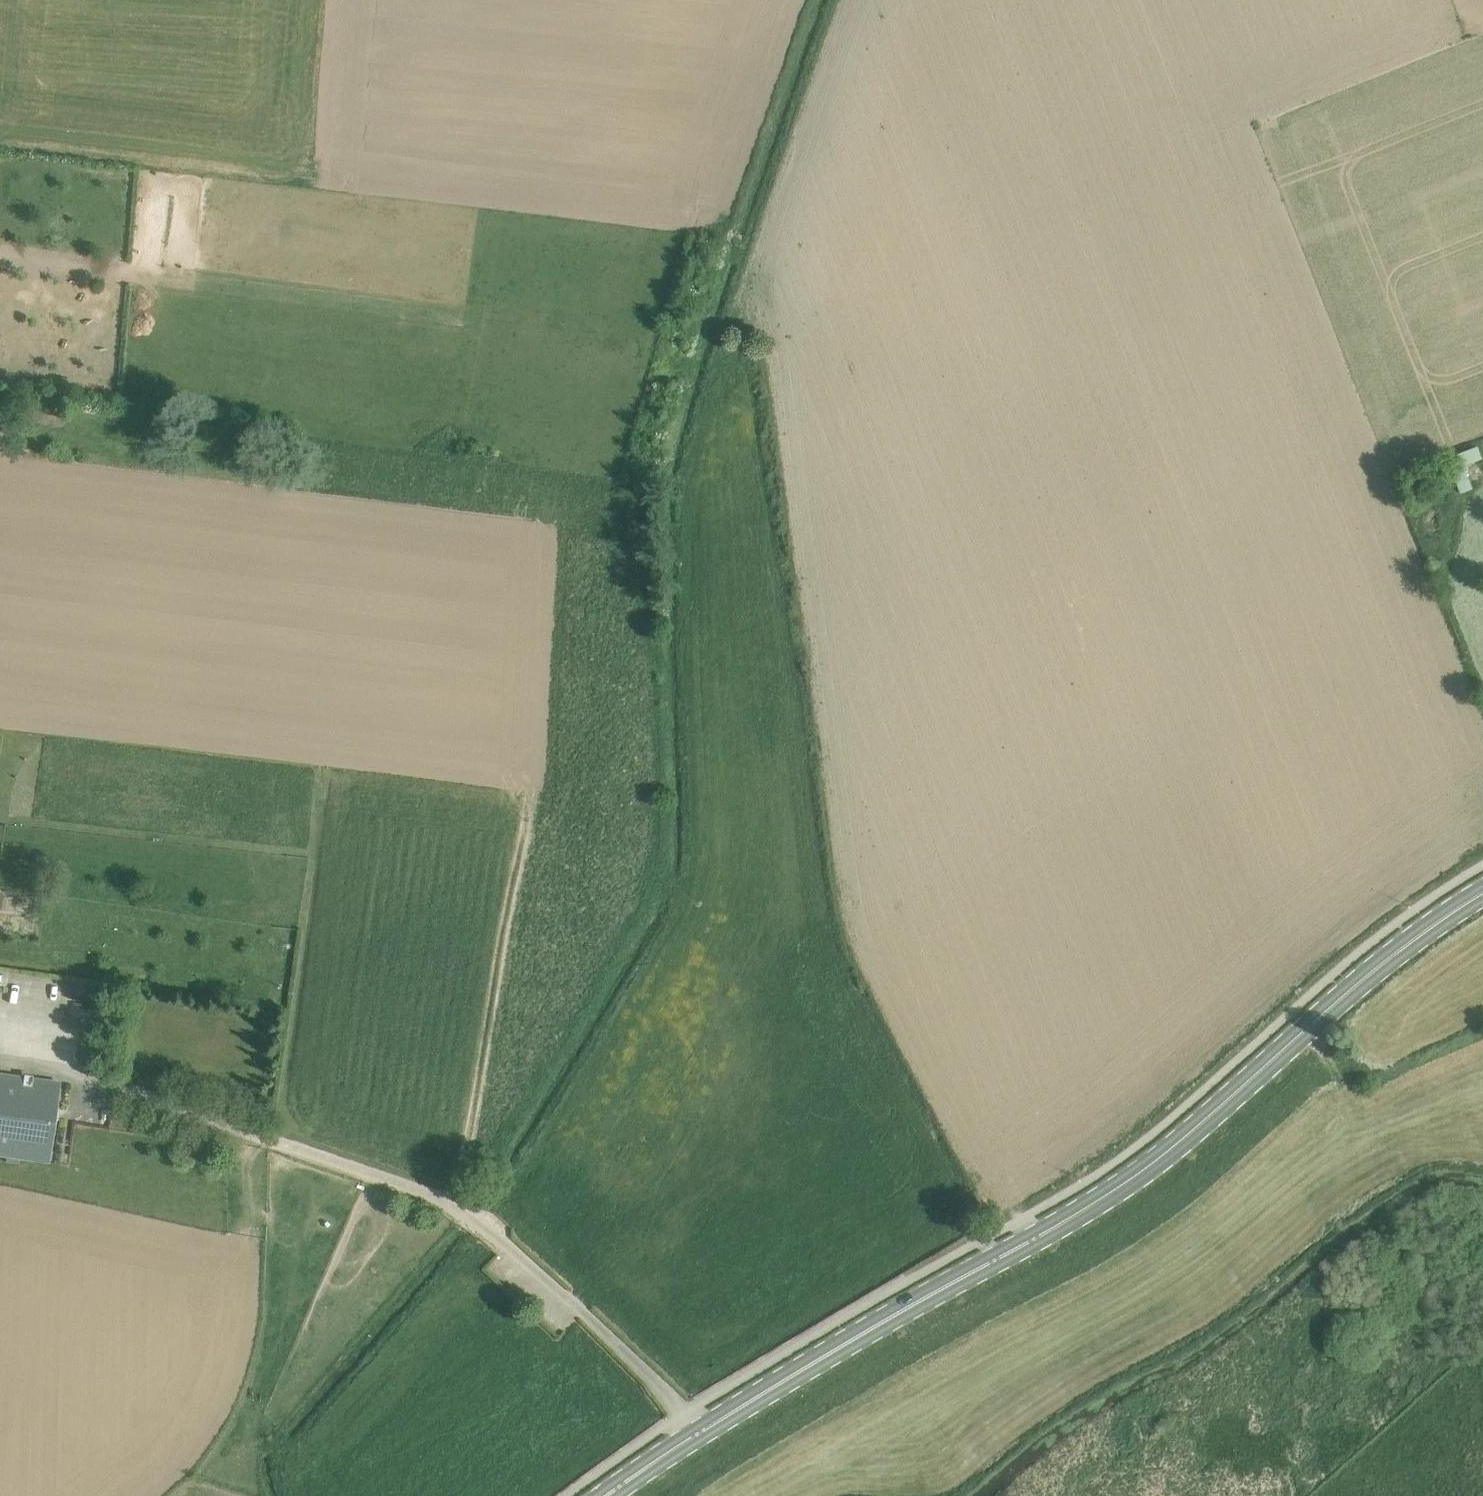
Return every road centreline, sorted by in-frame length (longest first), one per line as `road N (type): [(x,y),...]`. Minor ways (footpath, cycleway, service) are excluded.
road 1 (primary): [(606,1495),(1132,1180),(1389,959),(1482,894)]
road 2 (track): [(0,1043),(472,1209),(683,1411),(696,1436)]

